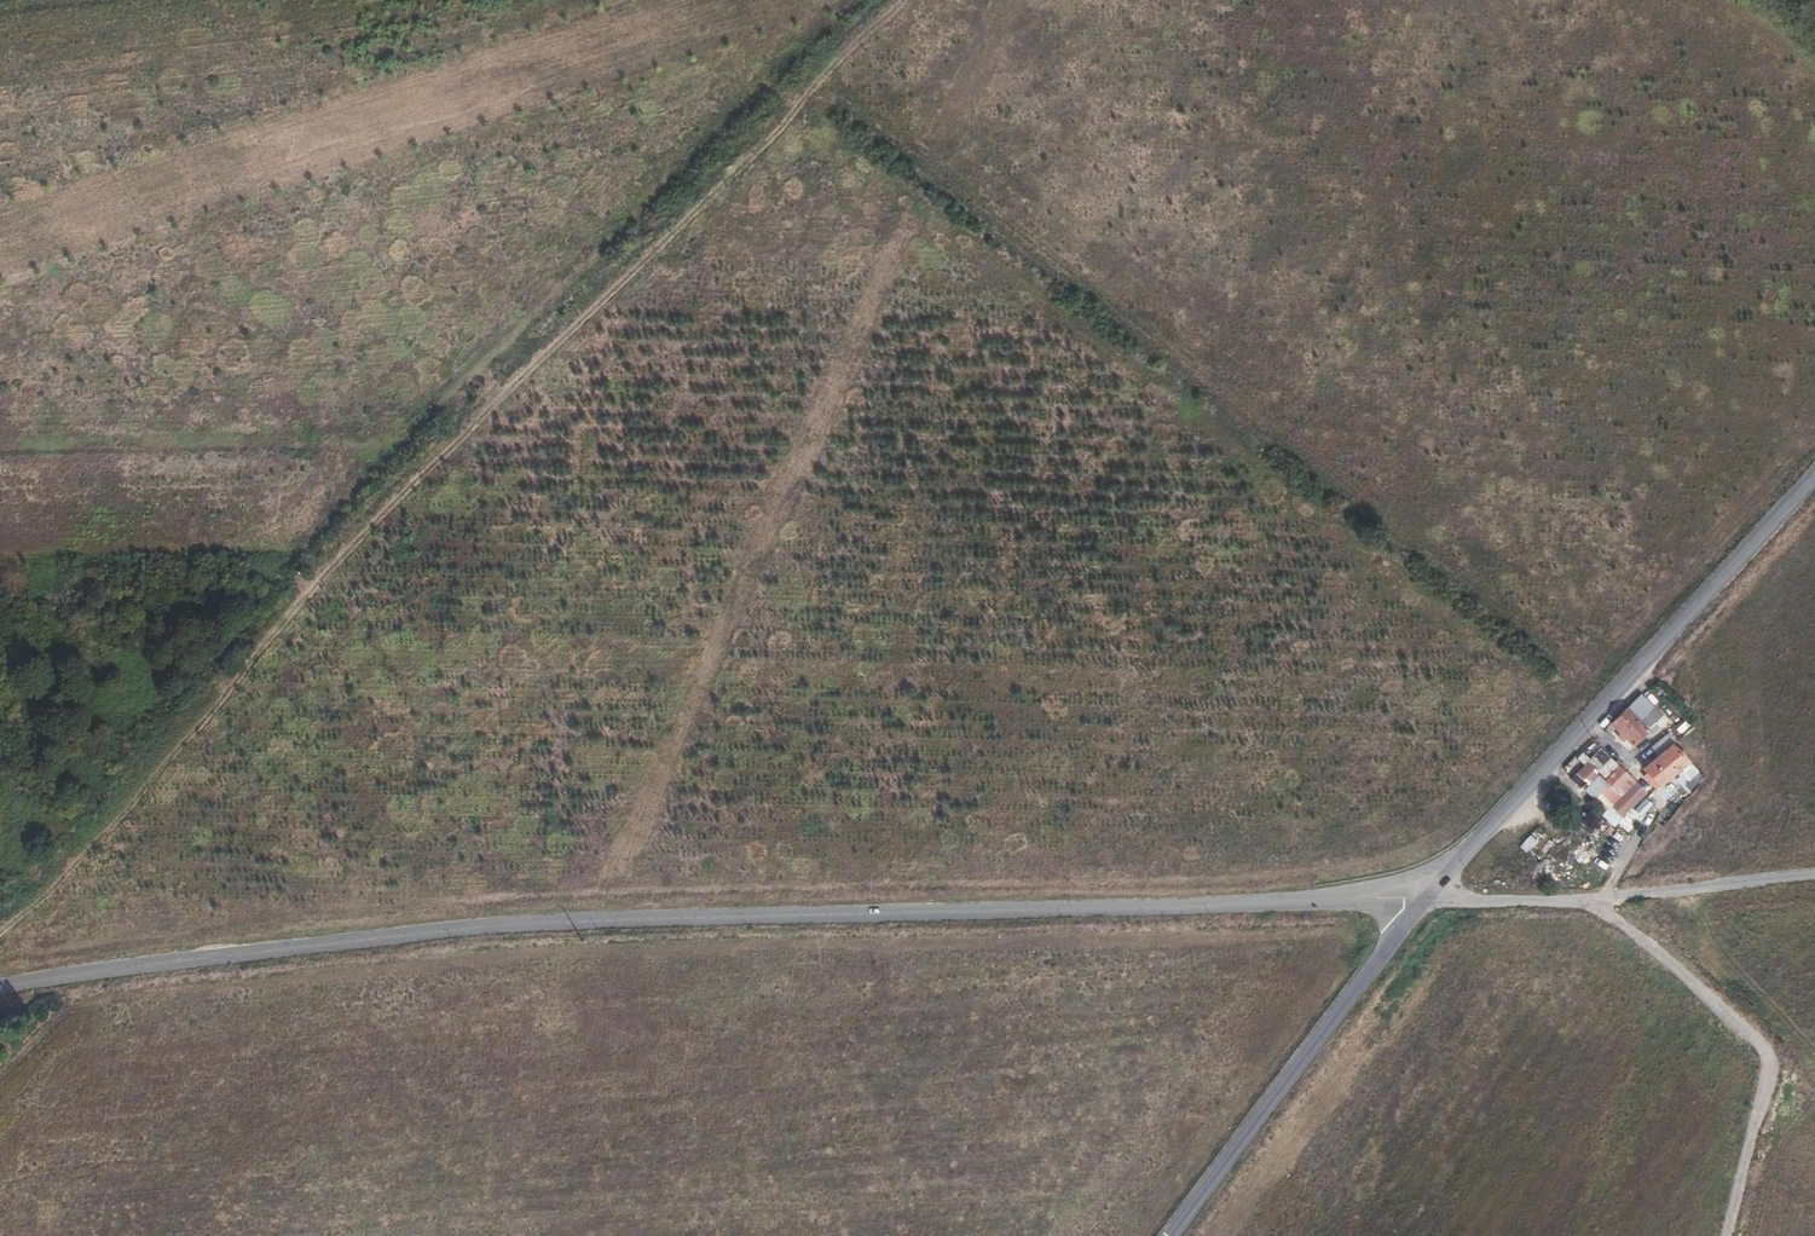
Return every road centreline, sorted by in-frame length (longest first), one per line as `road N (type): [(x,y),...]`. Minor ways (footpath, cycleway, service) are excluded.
road 1 (unclassified): [(0,997),(576,926),(1424,899)]
road 2 (tertiary): [(1424,899),(1814,482)]
road 3 (tertiary): [(1175,1235),(1424,899)]
road 4 (track): [(1728,1235),(1766,1091),(1760,1052),(1591,901)]
road 5 (track): [(1616,897),(1814,874)]
road 6 (unclassified): [(1424,899),(1616,897)]

